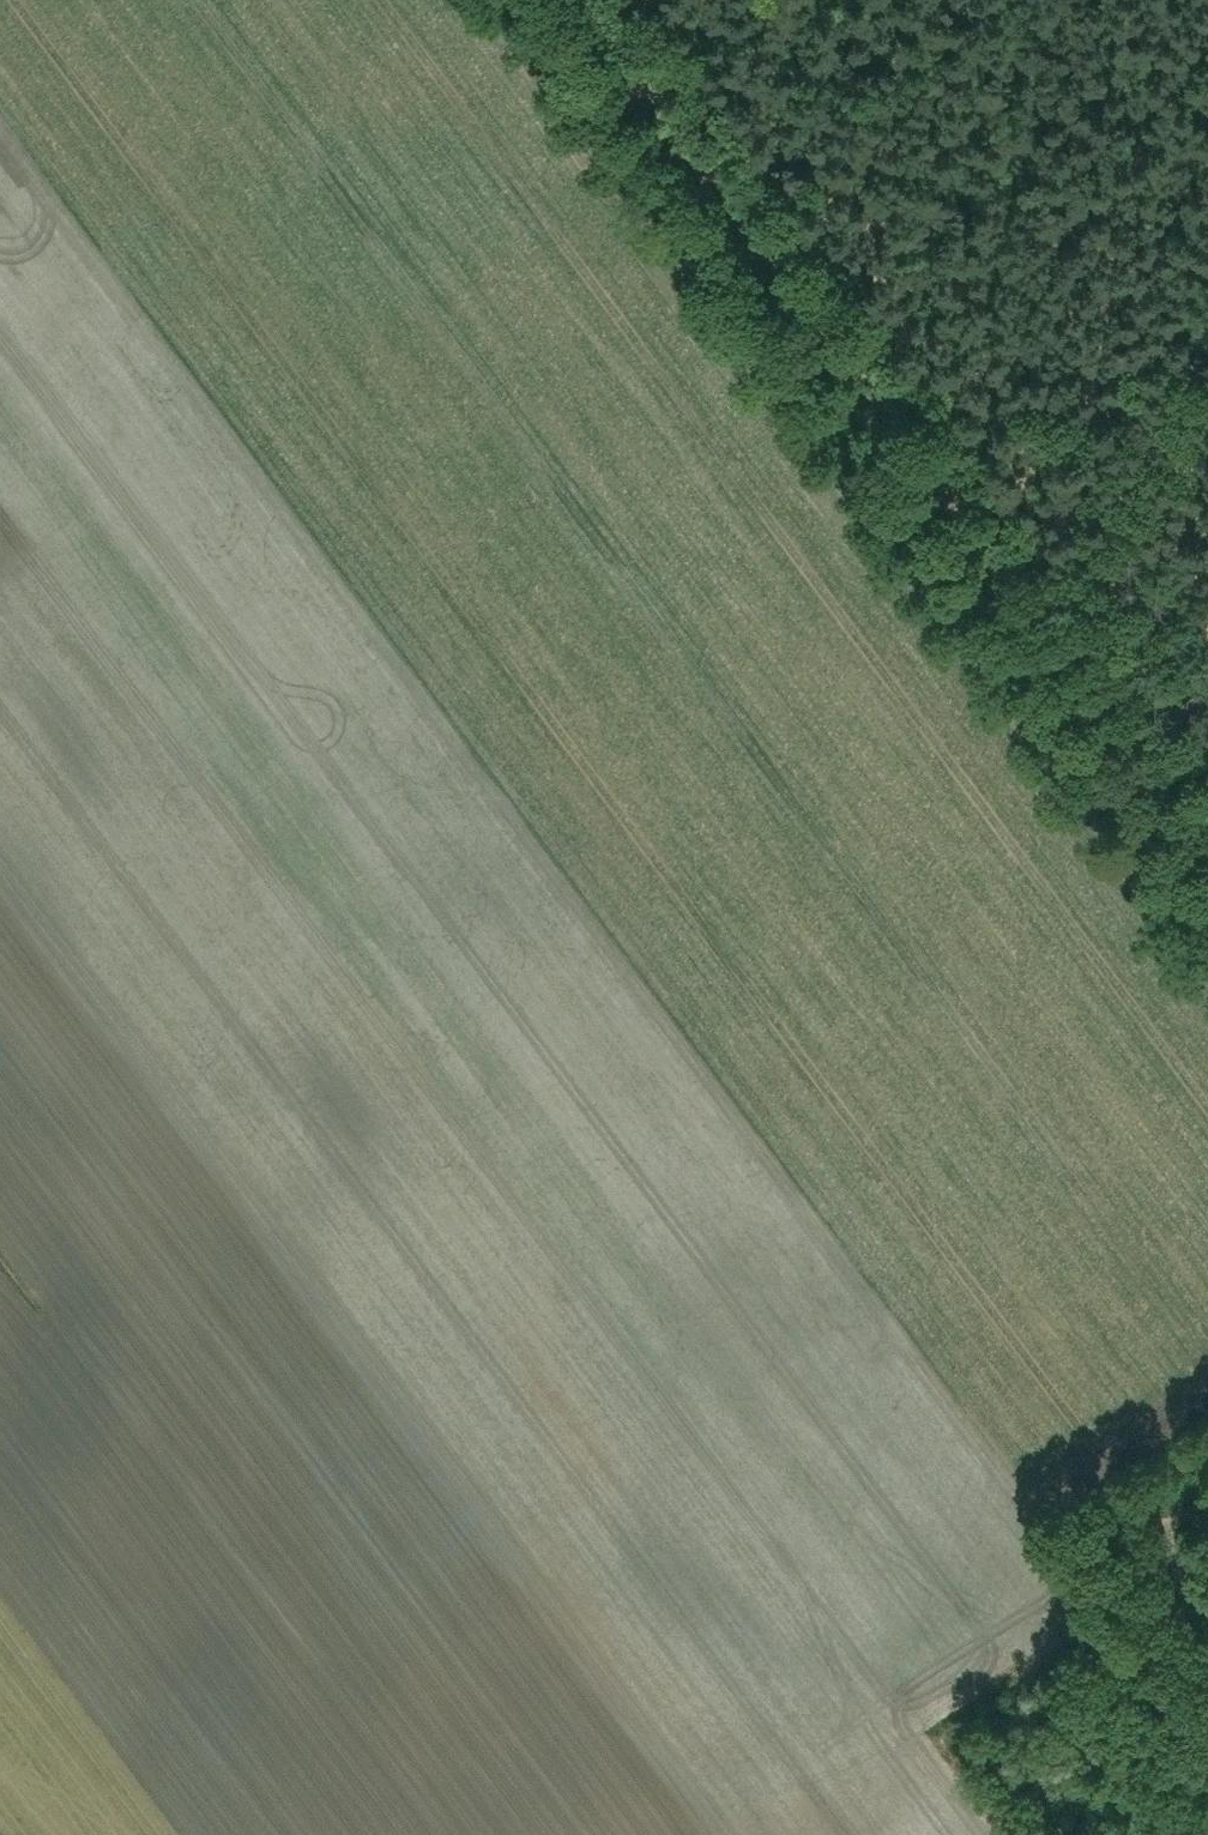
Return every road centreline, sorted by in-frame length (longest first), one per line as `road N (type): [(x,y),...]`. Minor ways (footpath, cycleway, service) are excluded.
road 1 (track): [(1207,860),(576,0)]
road 2 (track): [(1207,1608),(1161,1544),(1207,1507)]

